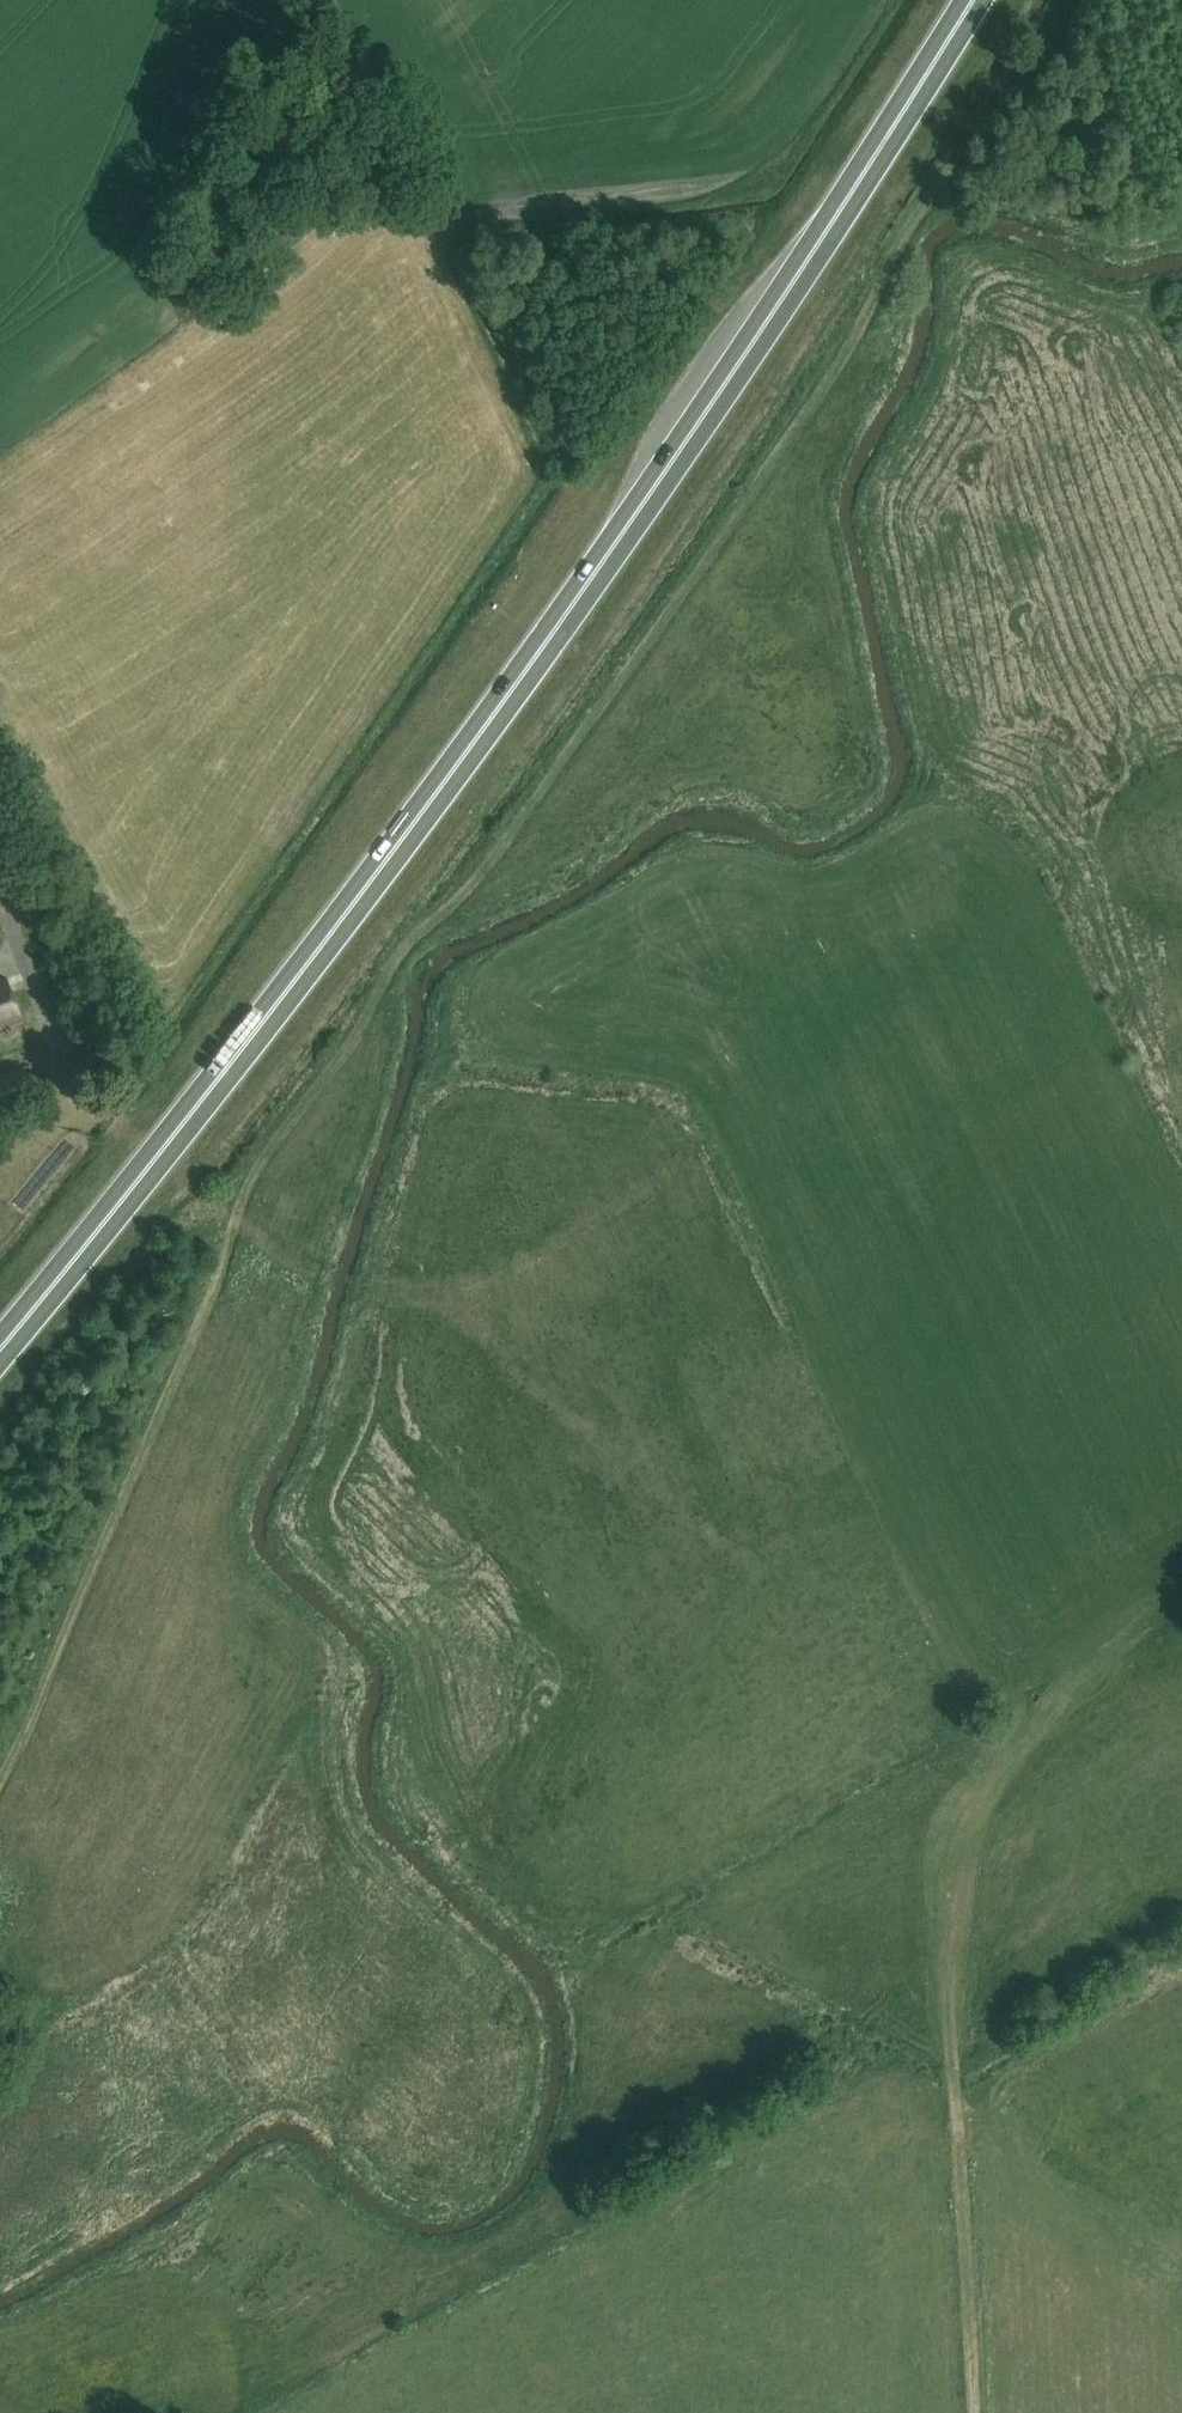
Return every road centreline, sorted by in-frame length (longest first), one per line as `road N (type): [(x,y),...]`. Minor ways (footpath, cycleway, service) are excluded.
road 1 (trunk): [(0,1350),(436,792),(786,294),(972,0)]

